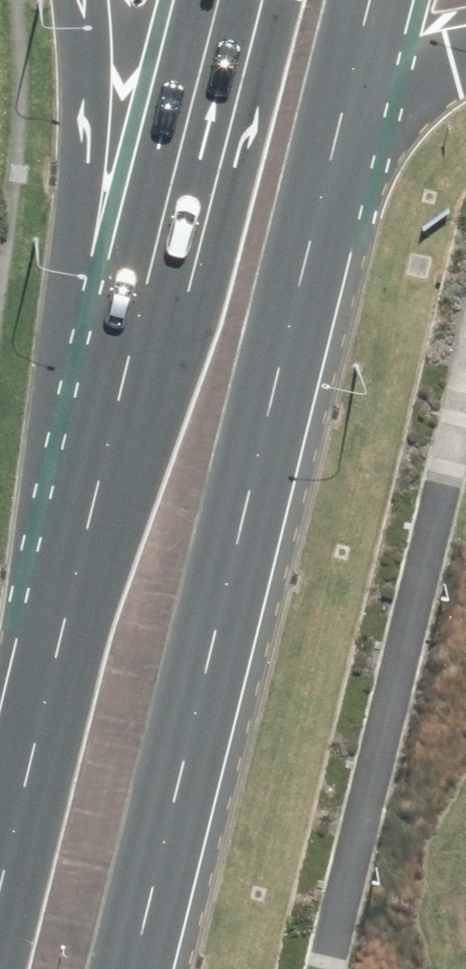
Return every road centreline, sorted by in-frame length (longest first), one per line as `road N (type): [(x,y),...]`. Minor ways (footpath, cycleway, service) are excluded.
road 1 (secondary): [(329,199),(121,968)]
road 2 (secondary): [(87,468),(202,0)]
road 3 (secondary): [(87,468),(98,0)]
road 4 (secondary): [(0,812),(87,468)]
road 5 (secondary): [(465,50),(454,54),(329,199)]
road 6 (secondary): [(369,0),(329,199)]

